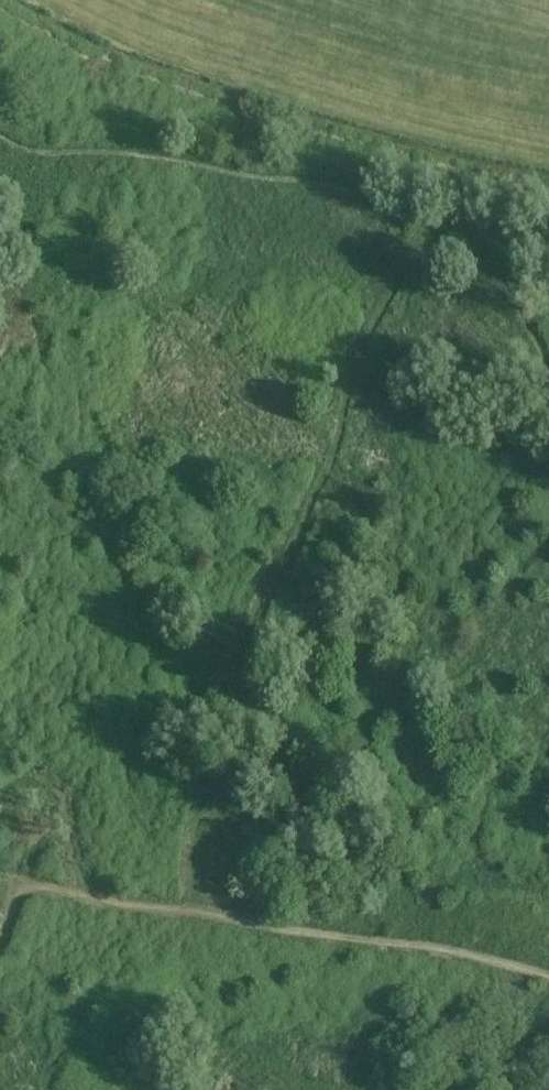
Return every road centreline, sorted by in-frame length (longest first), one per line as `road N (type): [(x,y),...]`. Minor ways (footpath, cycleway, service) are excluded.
road 1 (track): [(548,976),(0,877)]

